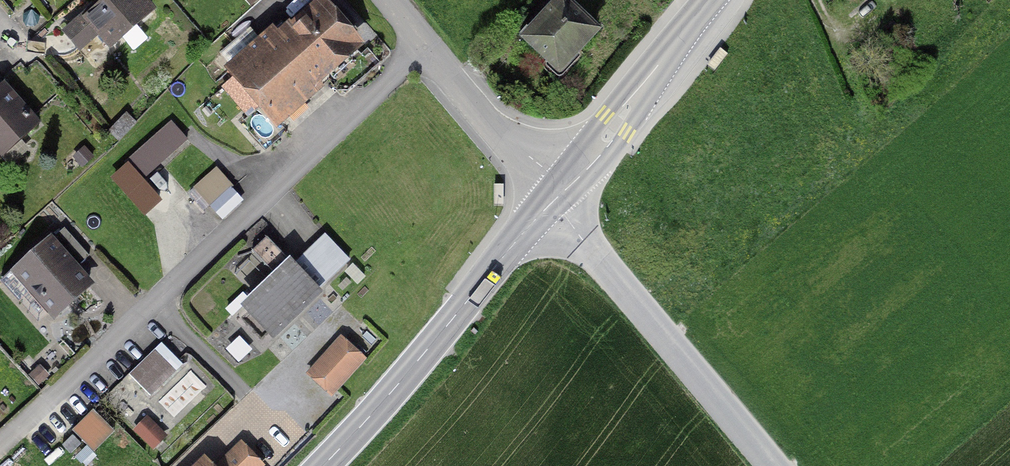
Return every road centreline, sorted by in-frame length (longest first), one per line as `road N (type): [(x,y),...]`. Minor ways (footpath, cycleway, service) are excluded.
road 1 (residential): [(0,446),(423,44)]
road 2 (primary): [(556,195),(322,465)]
road 3 (unclassified): [(765,465),(556,195)]
road 4 (primary): [(712,0),(556,195)]
road 5 (residential): [(556,195),(423,44)]

